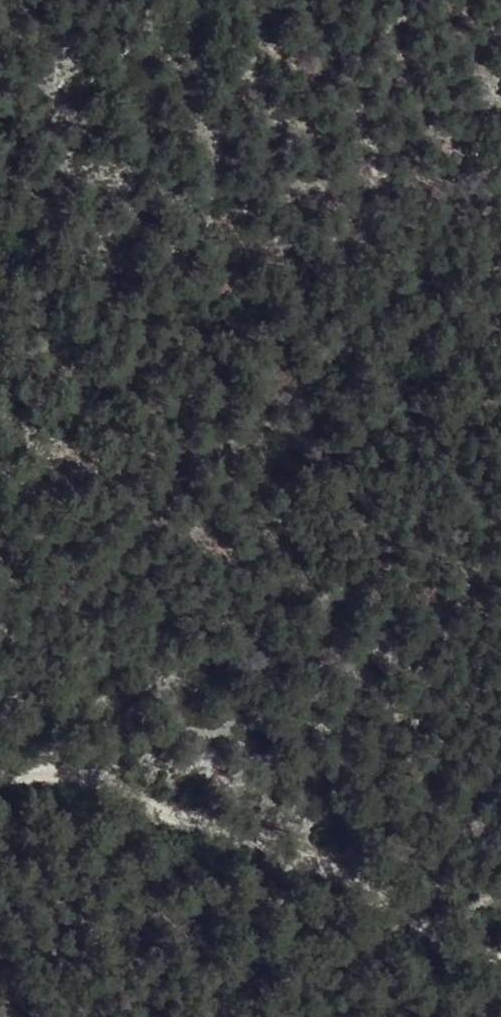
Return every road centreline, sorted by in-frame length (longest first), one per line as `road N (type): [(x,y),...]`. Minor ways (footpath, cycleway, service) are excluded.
road 1 (track): [(500,960),(474,956),(385,891),(206,821),(19,768),(0,774)]

